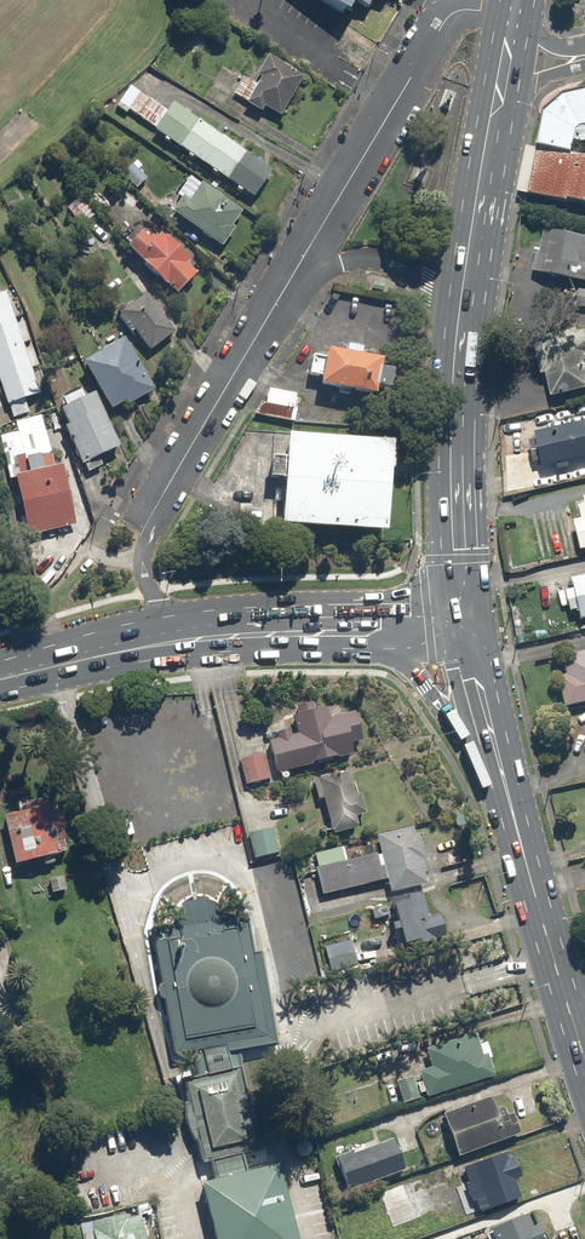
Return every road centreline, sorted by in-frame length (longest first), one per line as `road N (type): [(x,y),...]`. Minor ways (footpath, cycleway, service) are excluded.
road 1 (residential): [(147,524),(439,27),(463,11),(512,13)]
road 2 (primary): [(496,85),(464,278),(451,454),(467,630)]
road 3 (primary): [(514,813),(584,1057)]
road 4 (primary): [(514,813),(422,681),(376,633)]
road 5 (primary): [(0,679),(195,639)]
road 6 (primary): [(467,630),(514,813)]
road 7 (primary): [(195,639),(376,633)]
road 8 (residential): [(147,524),(149,584),(195,639)]

